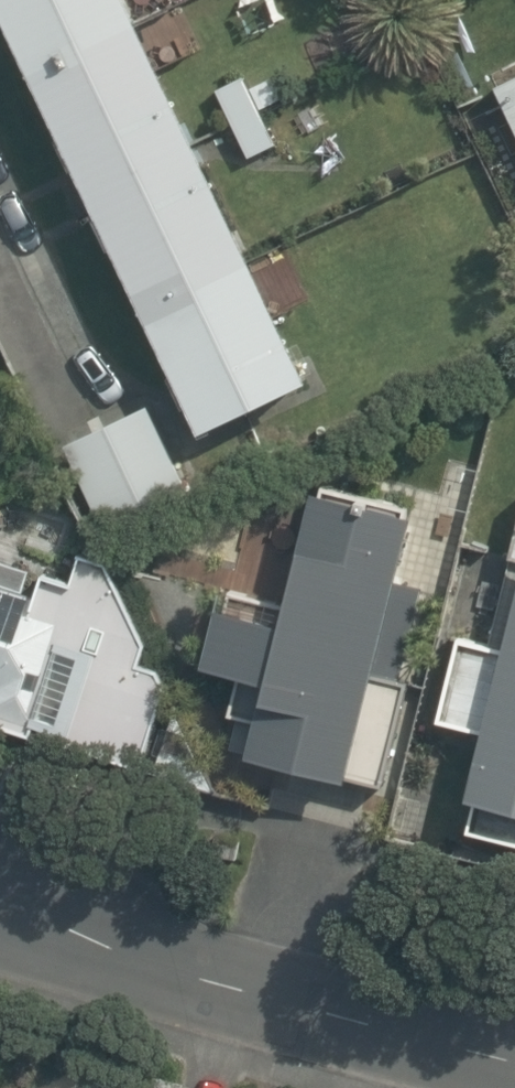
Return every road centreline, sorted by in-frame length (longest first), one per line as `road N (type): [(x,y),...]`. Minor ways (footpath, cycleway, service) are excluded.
road 1 (residential): [(0,891),(514,1050)]

